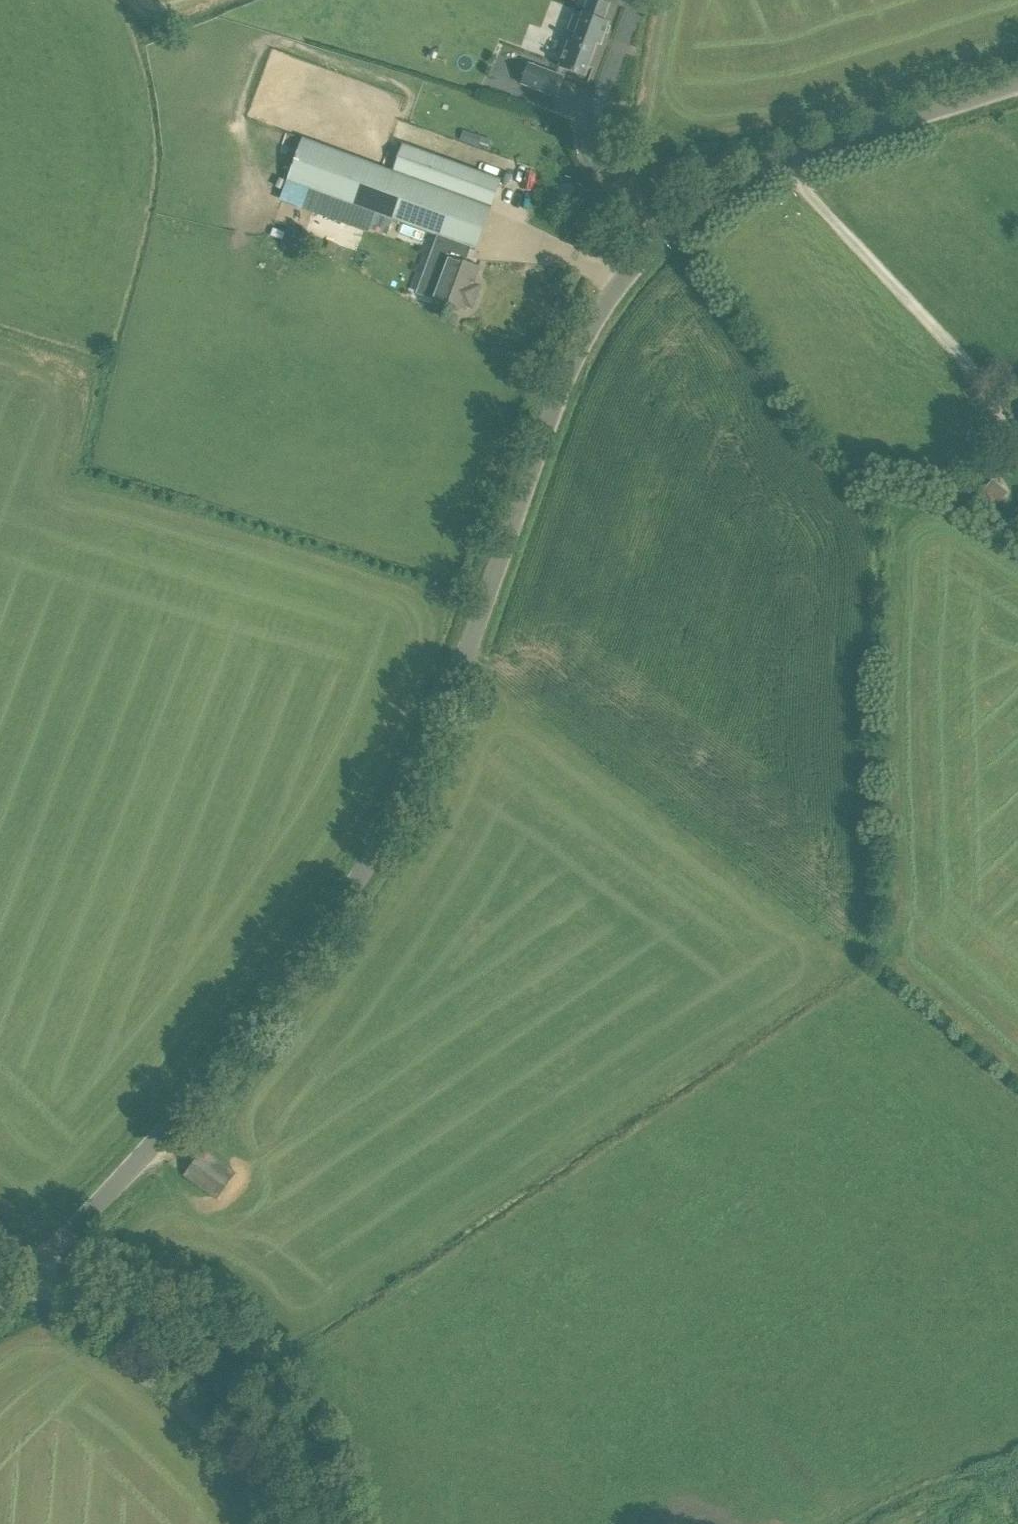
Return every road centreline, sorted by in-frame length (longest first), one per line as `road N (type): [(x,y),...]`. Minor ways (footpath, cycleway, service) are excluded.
road 1 (unclassified): [(32,1266),(140,1161),(421,776),(571,364),(625,274),(700,204),(775,158),(1017,81)]
road 2 (unclassified): [(270,1523),(32,1266)]

